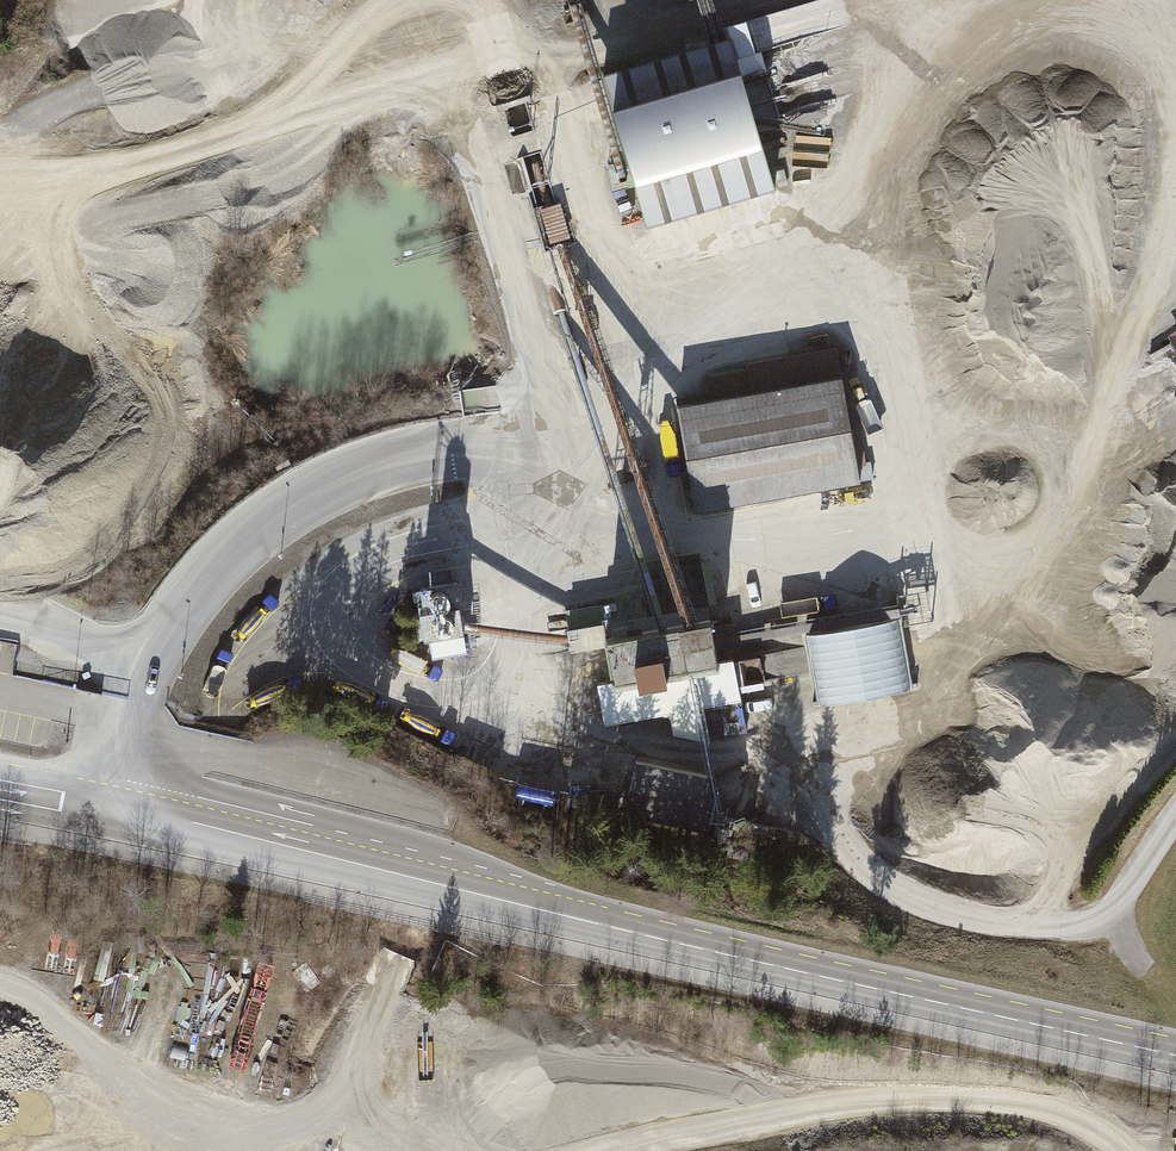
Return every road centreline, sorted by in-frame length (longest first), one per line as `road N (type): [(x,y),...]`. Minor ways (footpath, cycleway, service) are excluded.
road 1 (track): [(1175,832),(1103,935),(932,910),(867,874),(801,783),(734,758),(413,683),(345,649),(329,630),(324,593),(356,555),(392,540),(559,533)]
road 2 (track): [(104,810),(153,660),(233,552),(301,502),(381,467),(544,446),(545,409),(468,130),(418,84),(273,117),(205,146)]
road 3 (secondary): [(0,790),(1175,1054)]
road 4 (track): [(544,446),(559,533),(770,538),(917,508),(880,336),(844,295),(664,314),(605,272),(543,54)]
road 5 (track): [(1083,115),(1059,247),(1080,303),(1075,340),(1045,366),(1004,359),(844,295),(906,3)]
road 6 (track): [(600,1150),(893,1097),(1012,1108),(1118,1150)]
road 7 (track): [(917,508),(1044,530),(1128,513),(1172,461),(1157,400),(1111,363),(1045,366)]
road 8 (track): [(616,0),(647,28),(793,6),(1011,0)]
road 9 (track): [(338,1114),(289,1127),(162,1129),(0,1150)]
road 10 (track): [(1111,363),(1175,135)]
road 11 (track): [(418,84),(647,28)]
road 12 (track): [(153,660),(0,615)]
road 13 (track): [(273,117),(344,0)]

